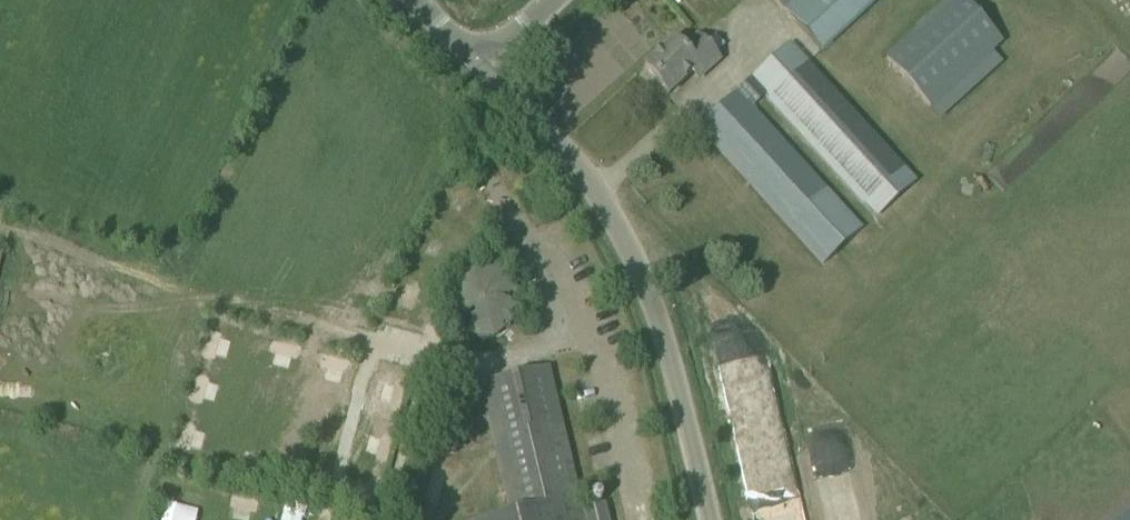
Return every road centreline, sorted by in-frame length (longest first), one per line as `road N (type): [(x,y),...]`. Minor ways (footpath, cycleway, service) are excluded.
road 1 (unclassified): [(713,519),(645,261),(575,161),(482,67)]

